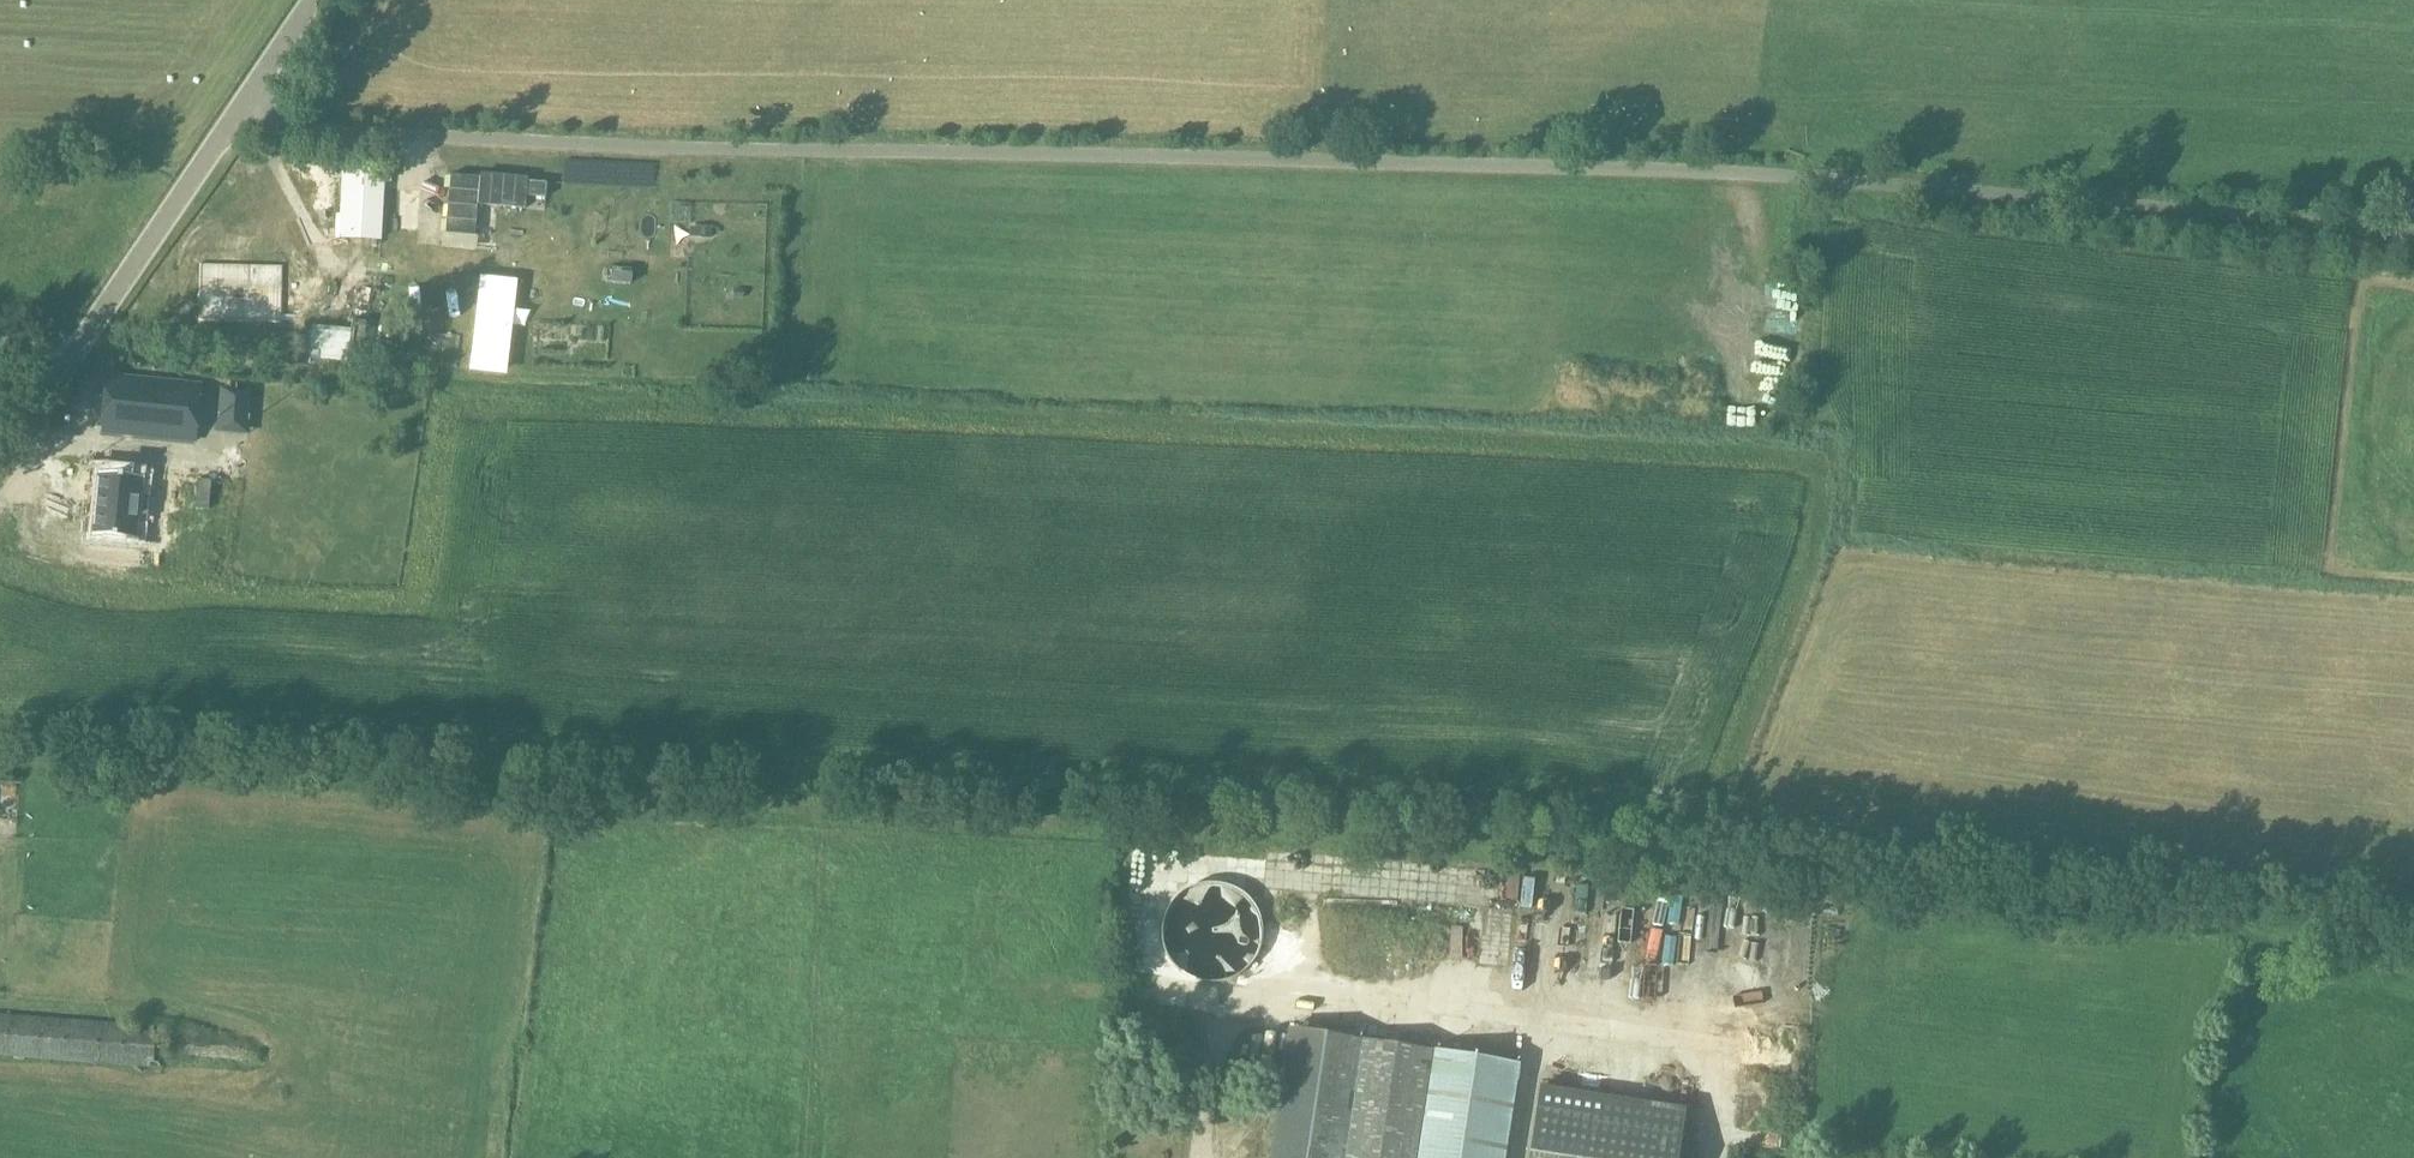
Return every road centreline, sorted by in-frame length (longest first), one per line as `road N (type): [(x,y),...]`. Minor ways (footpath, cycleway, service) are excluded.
road 1 (unclassified): [(2413,230),(1671,170),(520,142),(293,130),(238,113)]
road 2 (unclassified): [(0,476),(238,113)]
road 3 (unclassified): [(238,113),(315,0)]

